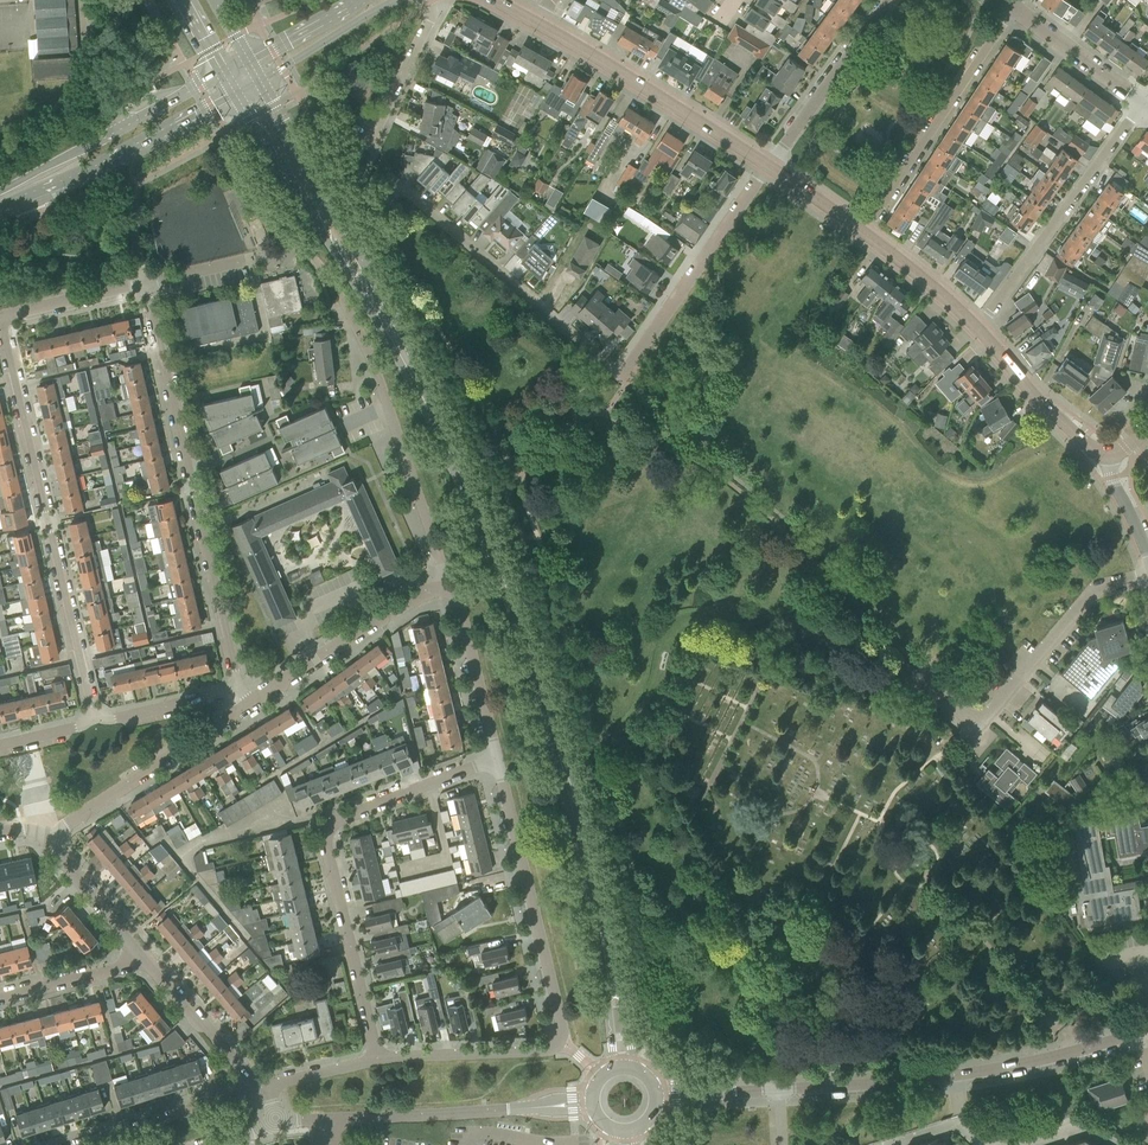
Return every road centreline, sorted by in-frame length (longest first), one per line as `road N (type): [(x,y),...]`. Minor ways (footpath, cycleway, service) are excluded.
road 1 (tertiary): [(609,973),(541,691),(455,458)]
road 2 (residential): [(373,1059),(552,1050),(560,1041),(495,756)]
road 3 (tertiary): [(234,94),(455,458)]
road 4 (tertiary): [(455,458),(400,334),(258,81)]
road 5 (residential): [(373,1059),(322,825),(495,756)]
road 6 (residential): [(4,315),(95,720)]
road 7 (residential): [(238,686),(145,283)]
road 8 (residential): [(776,1091),(1021,1063),(1147,1028)]
road 9 (residential): [(273,1125),(593,1104)]
road 10 (unclassified): [(915,668),(968,715),(994,715),(1096,591),(1147,574)]
road 11 (residential): [(444,584),(344,302)]
road 12 (residential): [(632,373),(400,187)]
road 13 (residential): [(977,329),(1142,103)]
road 14 (residential): [(862,231),(1018,3)]
road 15 (tertiary): [(769,164),(537,22)]
road 16 (tertiary): [(0,203),(82,175),(234,94)]
road 17 (residential): [(632,373),(769,164)]
road 18 (residential): [(46,830),(246,700)]
road 19 (residential): [(246,700),(444,584)]
road 20 (residential): [(64,1144),(259,1085)]
road 21 (residential): [(769,164),(887,0)]
road 22 (tertiary): [(1108,454),(1040,401),(977,329)]
road 23 (residential): [(495,756),(458,602),(444,584)]
road 24 (residential): [(259,1085),(143,946)]
road 25 (residential): [(1142,103),(1018,3)]
road 26 (residential): [(369,140),(431,15),(428,0)]
road 27 (tertiary): [(388,0),(258,81)]
road 28 (residential): [(0,993),(114,964),(143,946)]
road 29 (residential): [(143,946),(46,830)]
road 30 (tertiary): [(977,329),(862,231)]
road 31 (residential): [(95,720),(238,686)]
road 32 (residential): [(4,315),(145,283)]
road 33 (tertiary): [(121,128),(0,194)]
road 34 (unclassified): [(121,128),(91,80),(102,0)]
road 35 (tertiary): [(363,0),(247,62)]
road 36 (residential): [(656,1098),(776,1091)]

